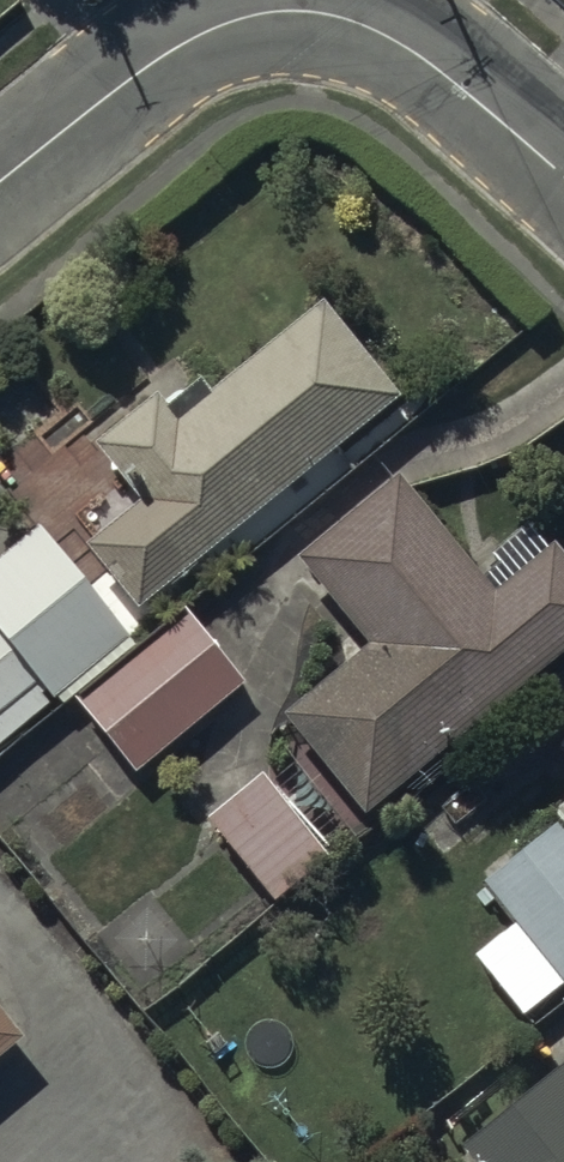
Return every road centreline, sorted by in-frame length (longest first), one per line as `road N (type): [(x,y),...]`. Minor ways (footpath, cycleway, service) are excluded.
road 1 (residential): [(383,23),(306,2),(235,16),(136,67),(0,178)]
road 2 (residential): [(383,23),(459,66),(563,158)]

